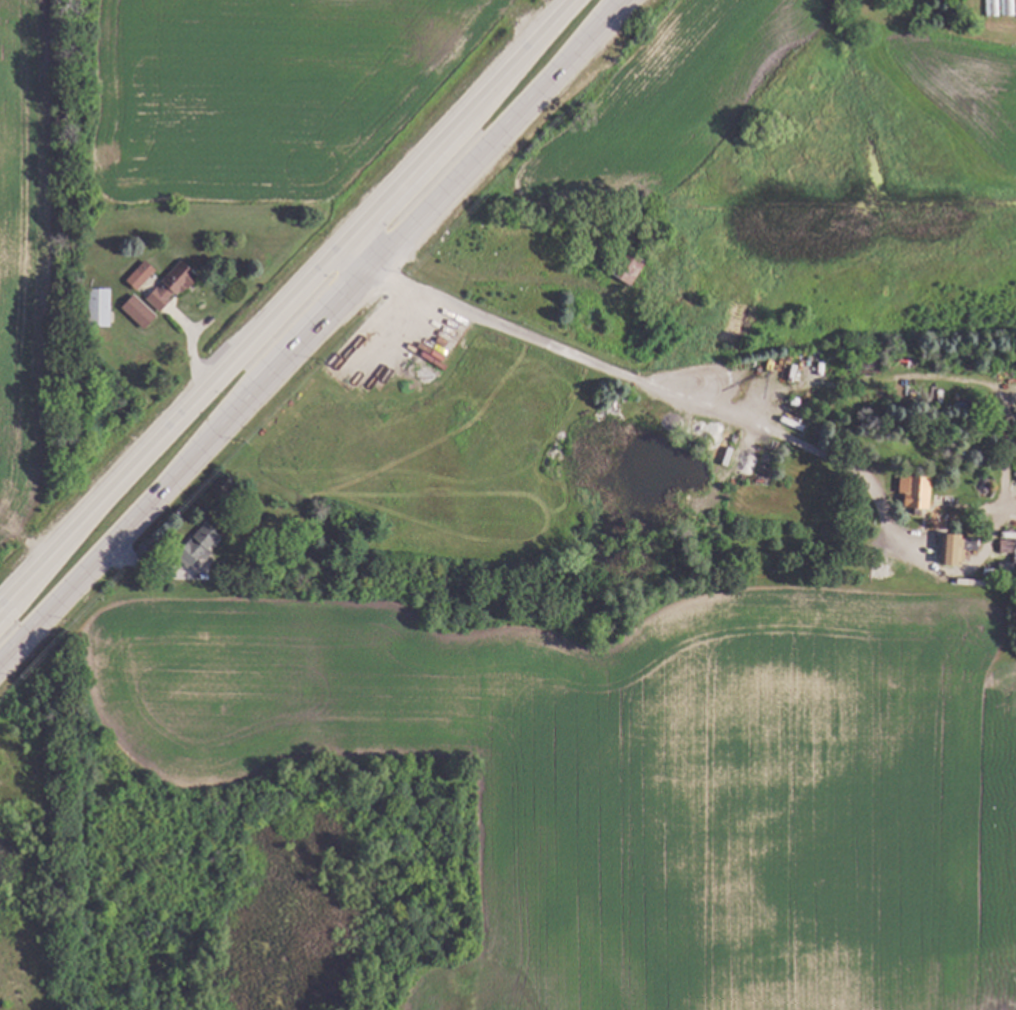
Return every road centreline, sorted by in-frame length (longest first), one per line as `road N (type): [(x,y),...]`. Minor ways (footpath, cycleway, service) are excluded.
road 1 (trunk): [(572,0),(160,438)]
road 2 (trunk): [(372,263),(621,0)]
road 3 (trunk): [(0,658),(189,456)]
road 4 (trunk): [(189,456),(372,263)]
road 5 (trunk): [(160,438),(0,608)]

